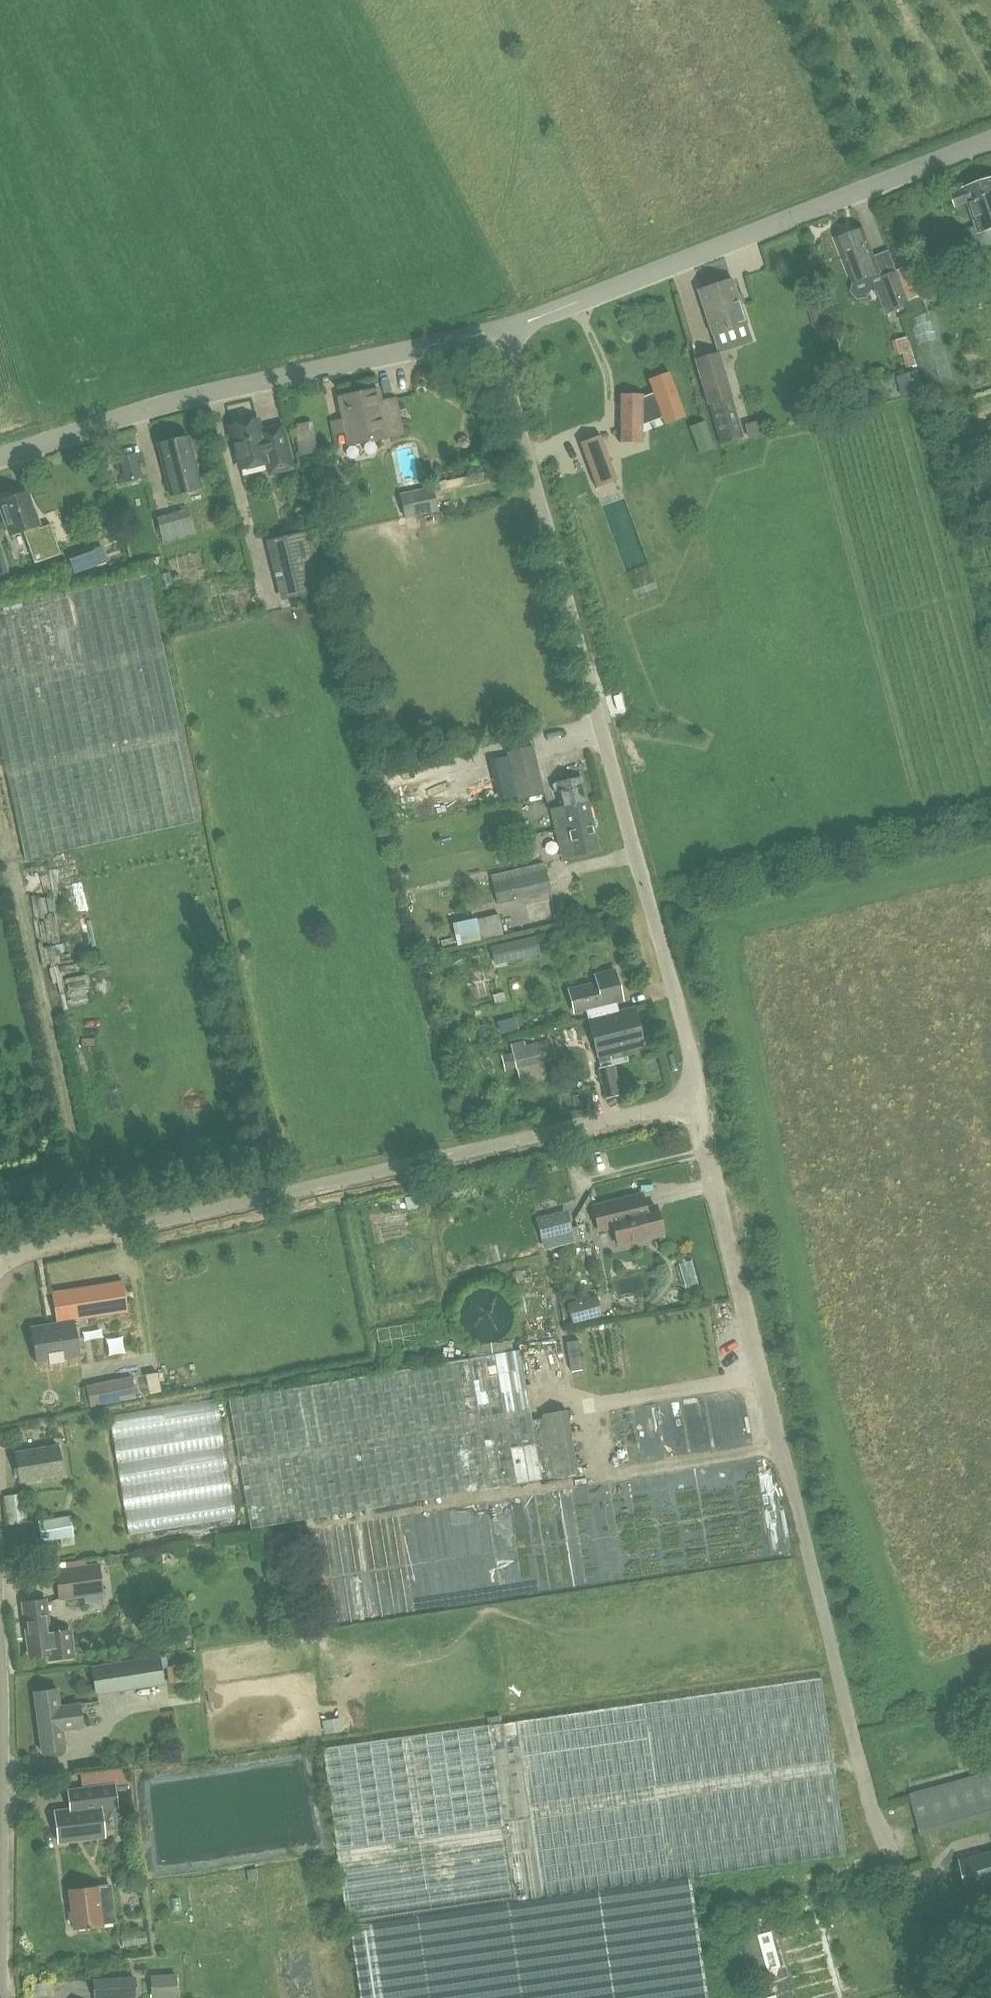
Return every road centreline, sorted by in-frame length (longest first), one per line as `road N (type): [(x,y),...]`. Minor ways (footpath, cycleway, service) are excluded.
road 1 (residential): [(0,1266),(656,1108),(689,1080),(688,1048),(493,333)]
road 2 (track): [(914,1927),(850,1732),(692,1105),(682,1092)]
road 3 (residential): [(990,142),(493,333)]
road 4 (residential): [(493,333),(153,405),(0,457)]
road 5 (residential): [(0,1820),(0,1657)]

